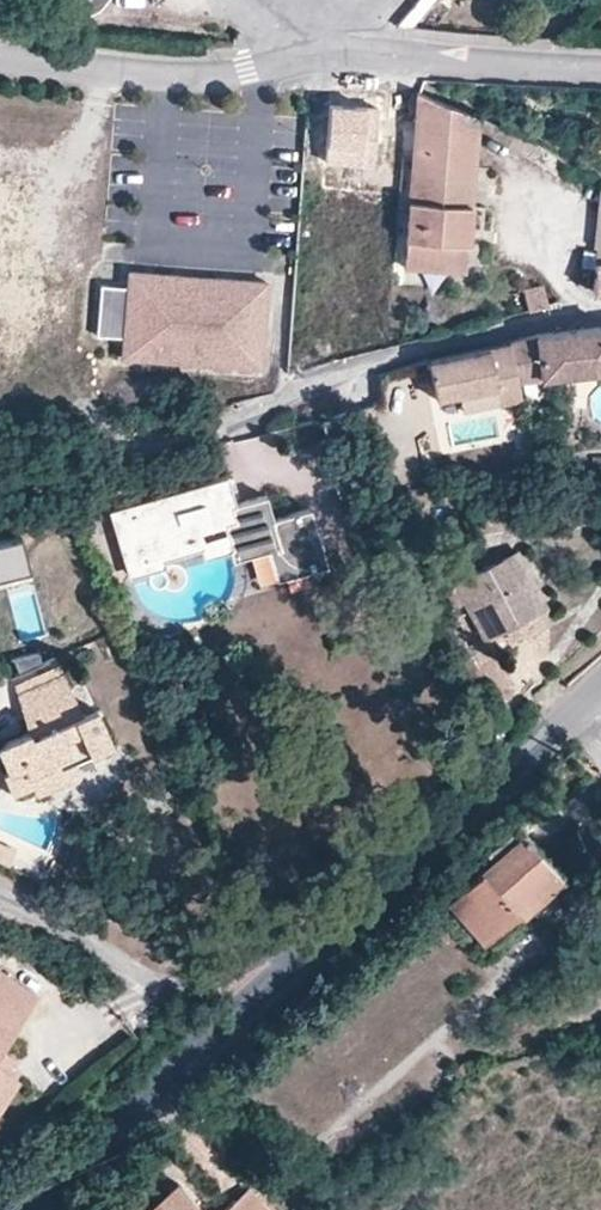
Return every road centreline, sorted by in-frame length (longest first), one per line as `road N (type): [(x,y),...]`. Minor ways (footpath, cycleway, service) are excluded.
road 1 (residential): [(0,61),(209,74),(354,45),(600,67)]
road 2 (residential): [(236,1012),(442,822),(599,693)]
road 3 (residential): [(198,430),(281,403),(328,373),(600,313)]
road 4 (residential): [(16,1209),(236,1012)]
road 5 (residential): [(0,900),(236,1012)]

